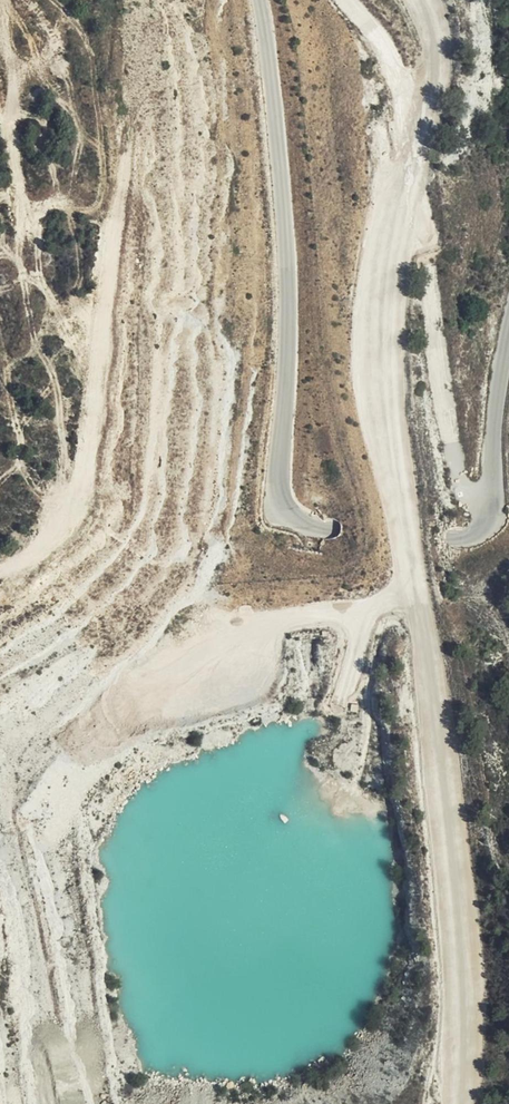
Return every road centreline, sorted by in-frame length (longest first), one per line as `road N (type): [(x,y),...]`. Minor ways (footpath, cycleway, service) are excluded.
road 1 (unclassified): [(258,0),(285,244),(283,512),(339,533),(472,535),(491,501),(492,419),(508,335)]

